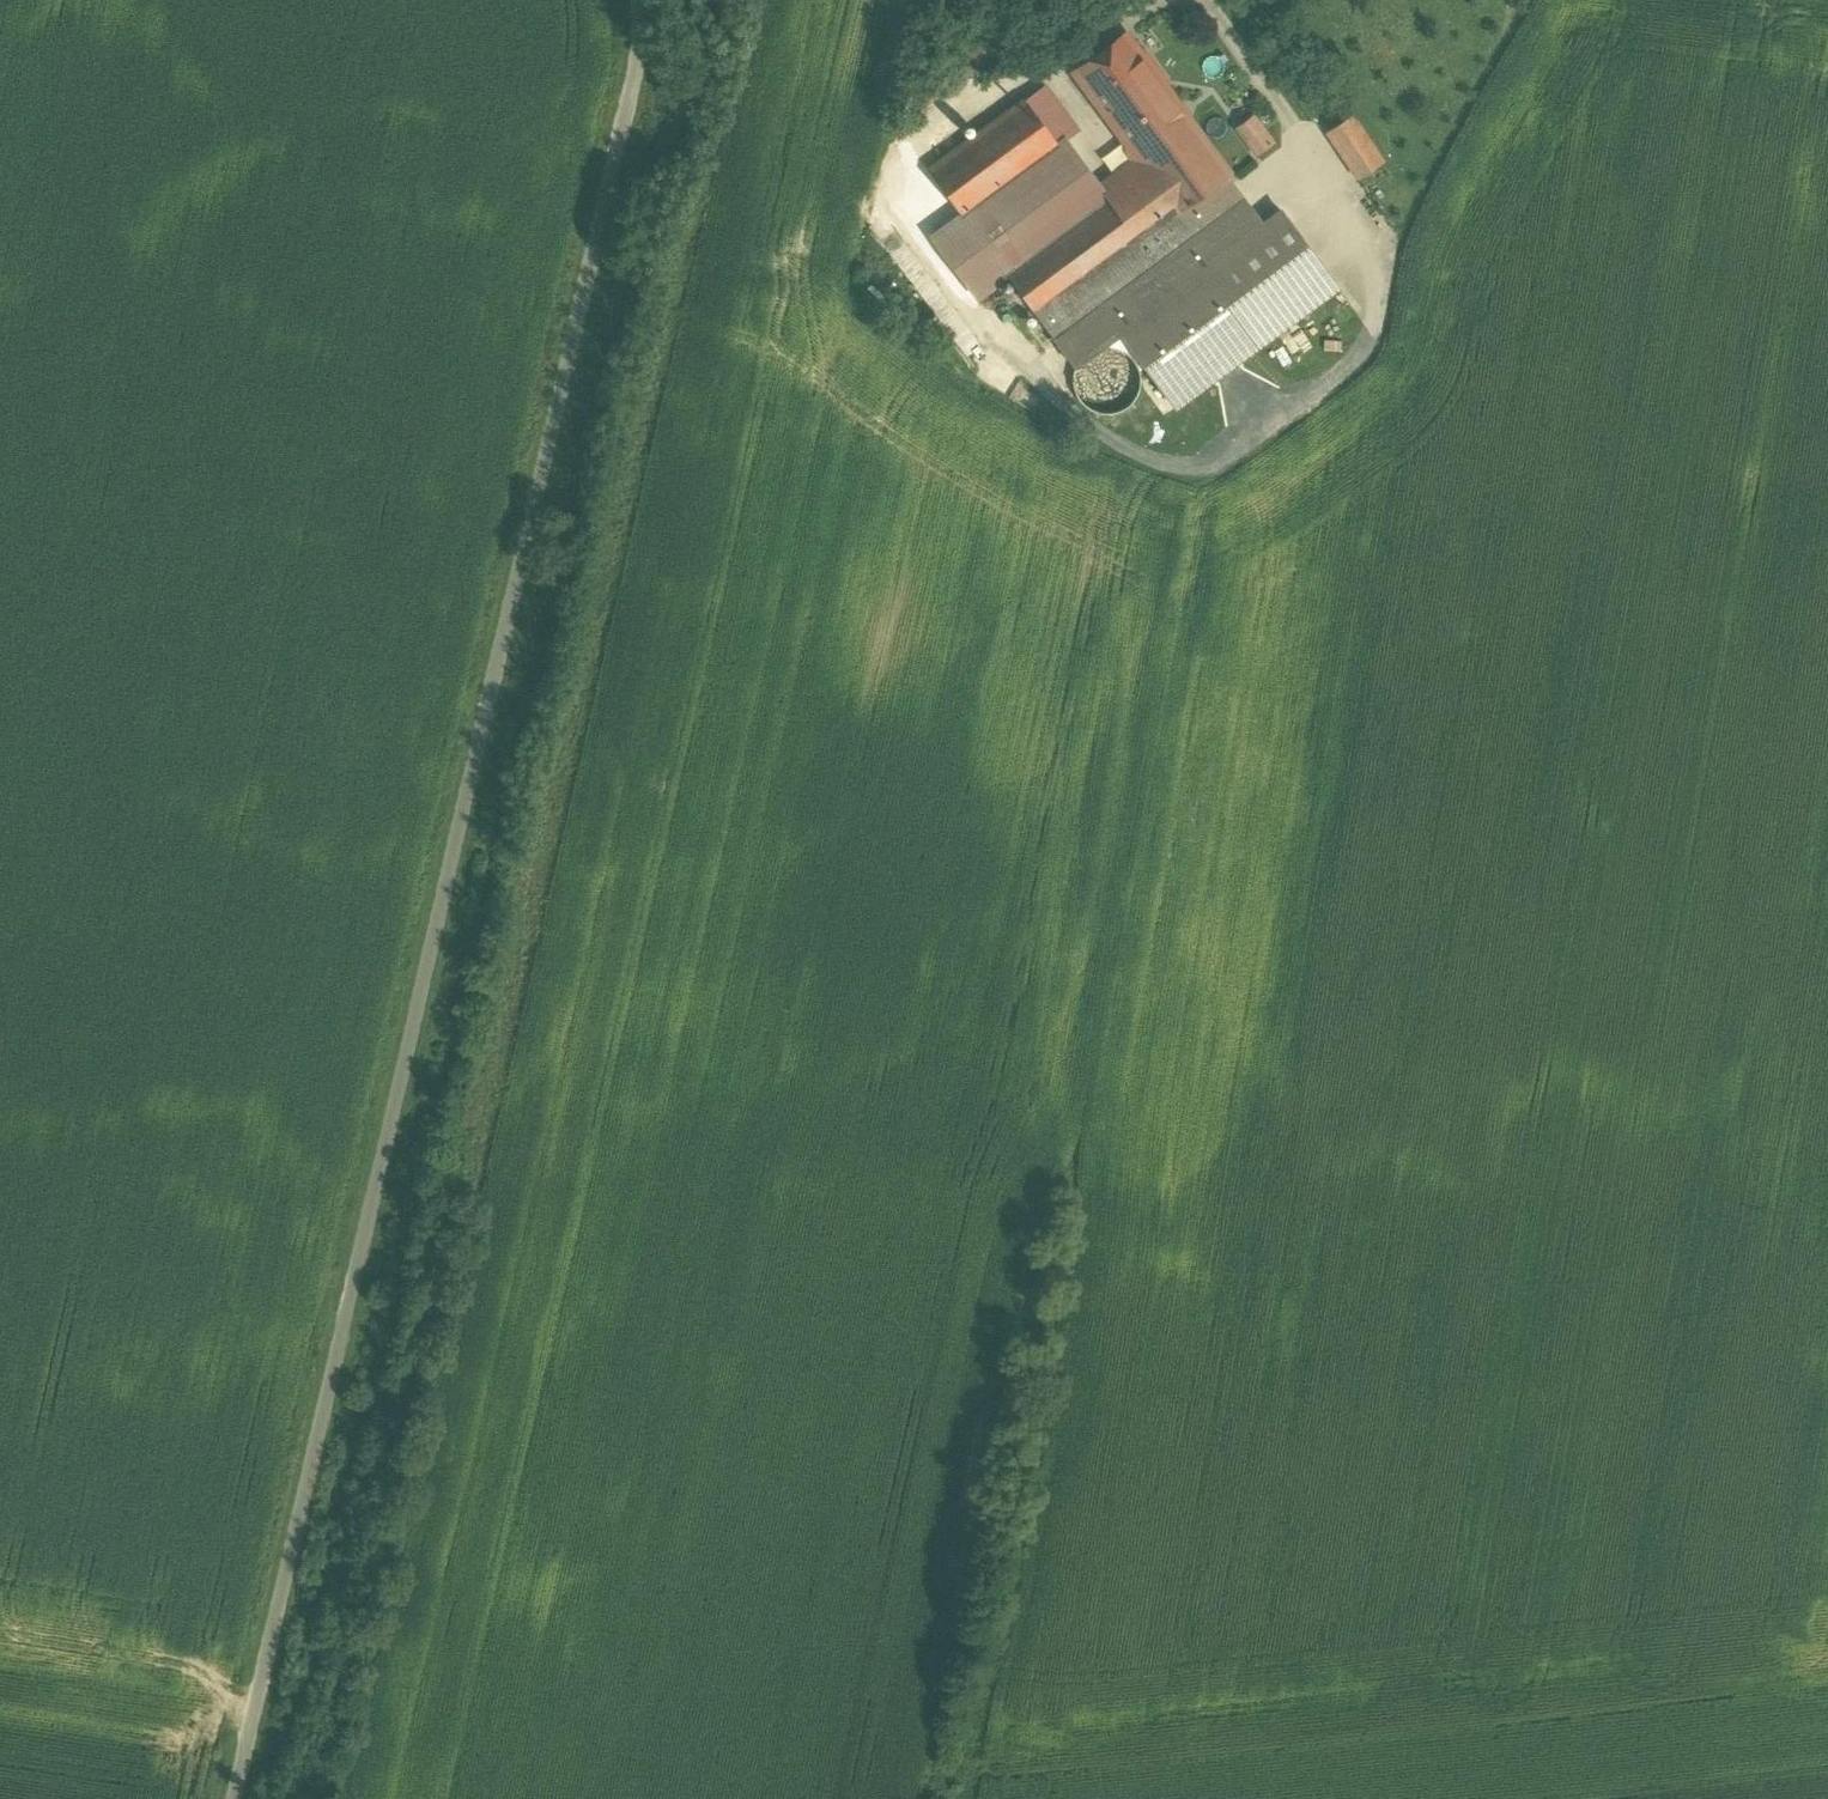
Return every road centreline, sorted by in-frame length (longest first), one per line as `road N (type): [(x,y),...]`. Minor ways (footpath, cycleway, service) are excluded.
road 1 (residential): [(238,1798),(631,89),(638,0)]

